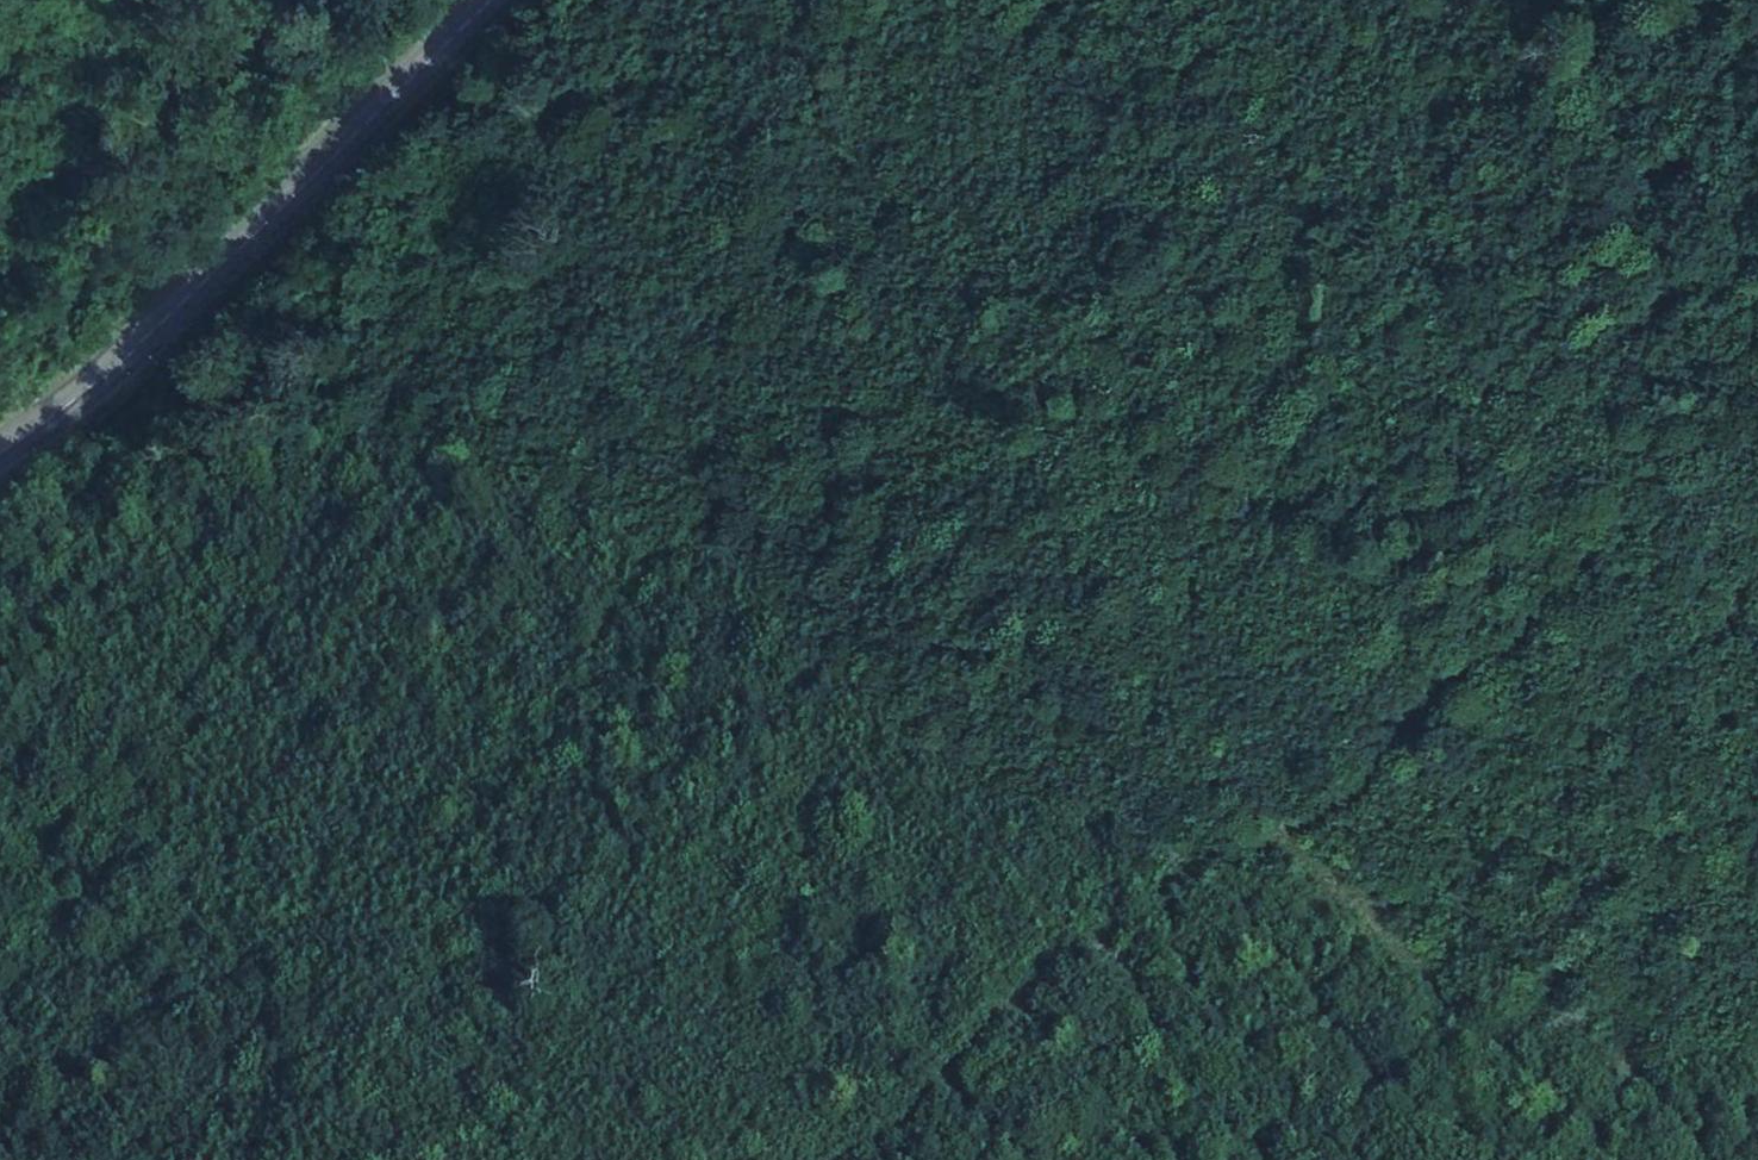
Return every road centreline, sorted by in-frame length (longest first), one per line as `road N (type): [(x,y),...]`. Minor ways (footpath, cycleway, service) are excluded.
road 1 (secondary): [(0,453),(143,347),(489,0)]

